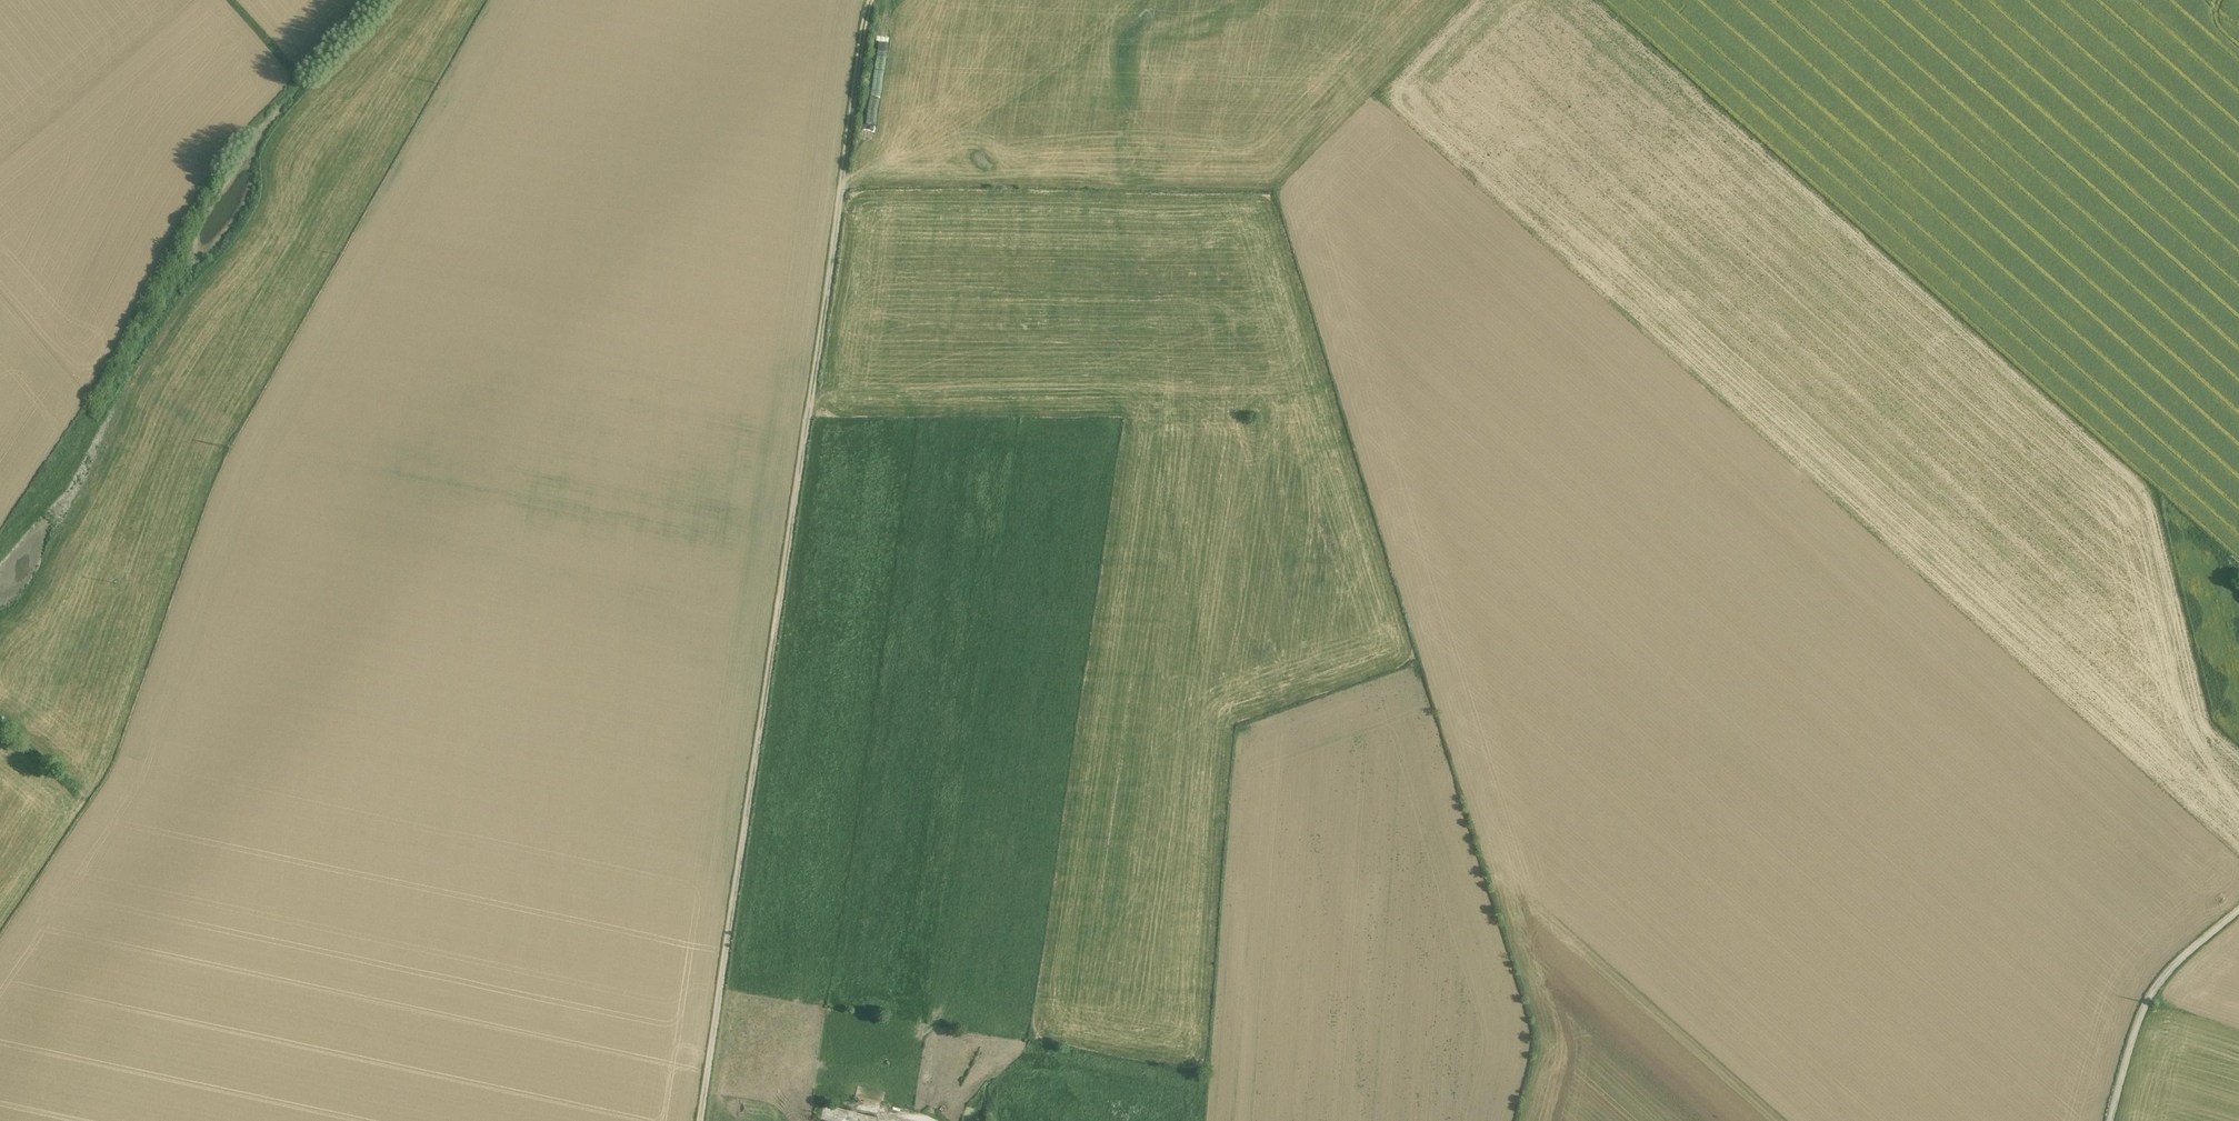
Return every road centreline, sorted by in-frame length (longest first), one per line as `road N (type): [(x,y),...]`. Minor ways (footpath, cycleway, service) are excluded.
road 1 (unclassified): [(2238,909),(2150,998),(2110,1120)]

